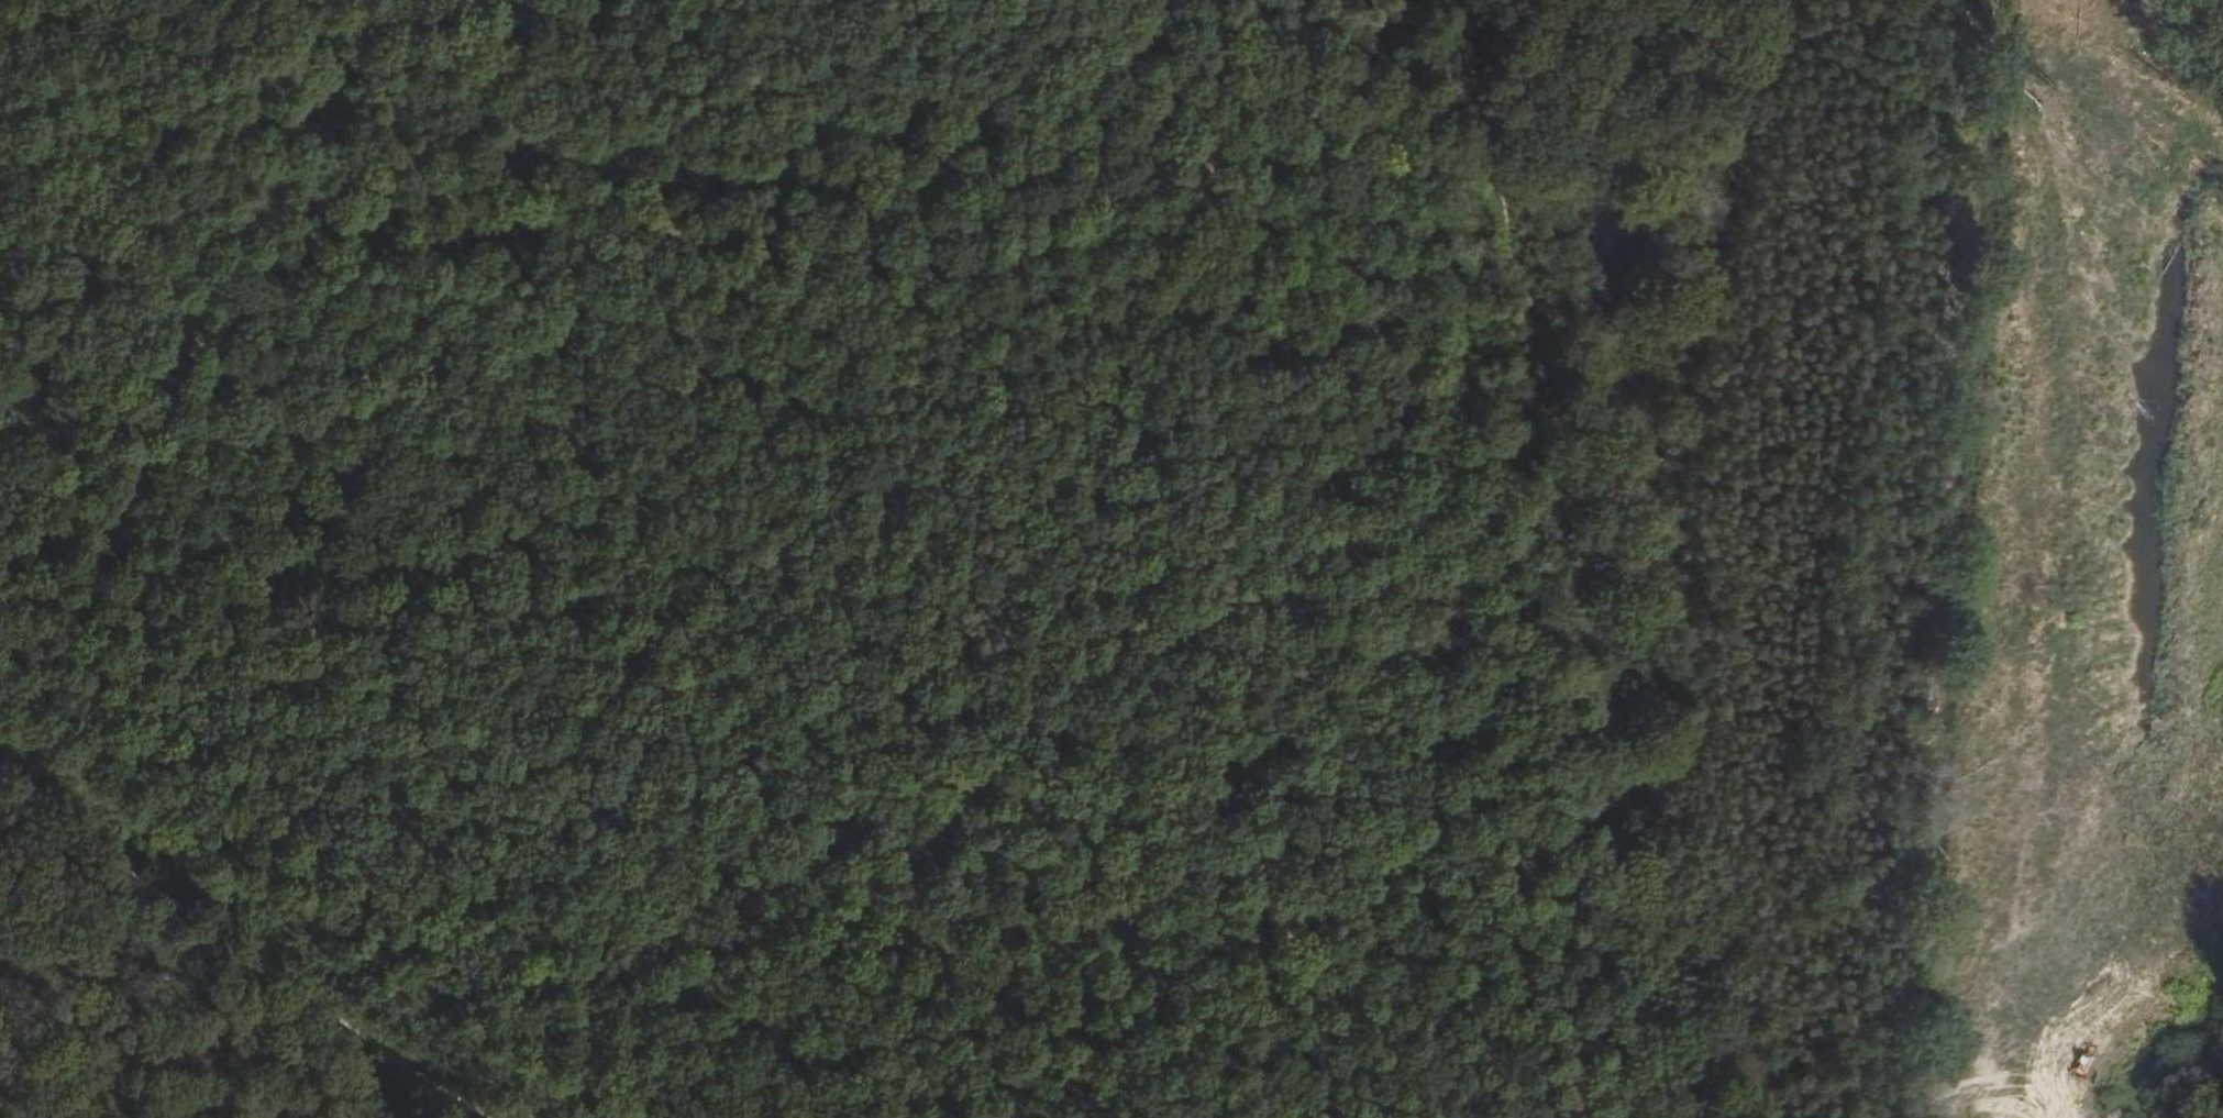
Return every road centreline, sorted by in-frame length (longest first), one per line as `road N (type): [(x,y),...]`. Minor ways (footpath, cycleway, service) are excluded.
road 1 (track): [(0,763),(494,1117)]

